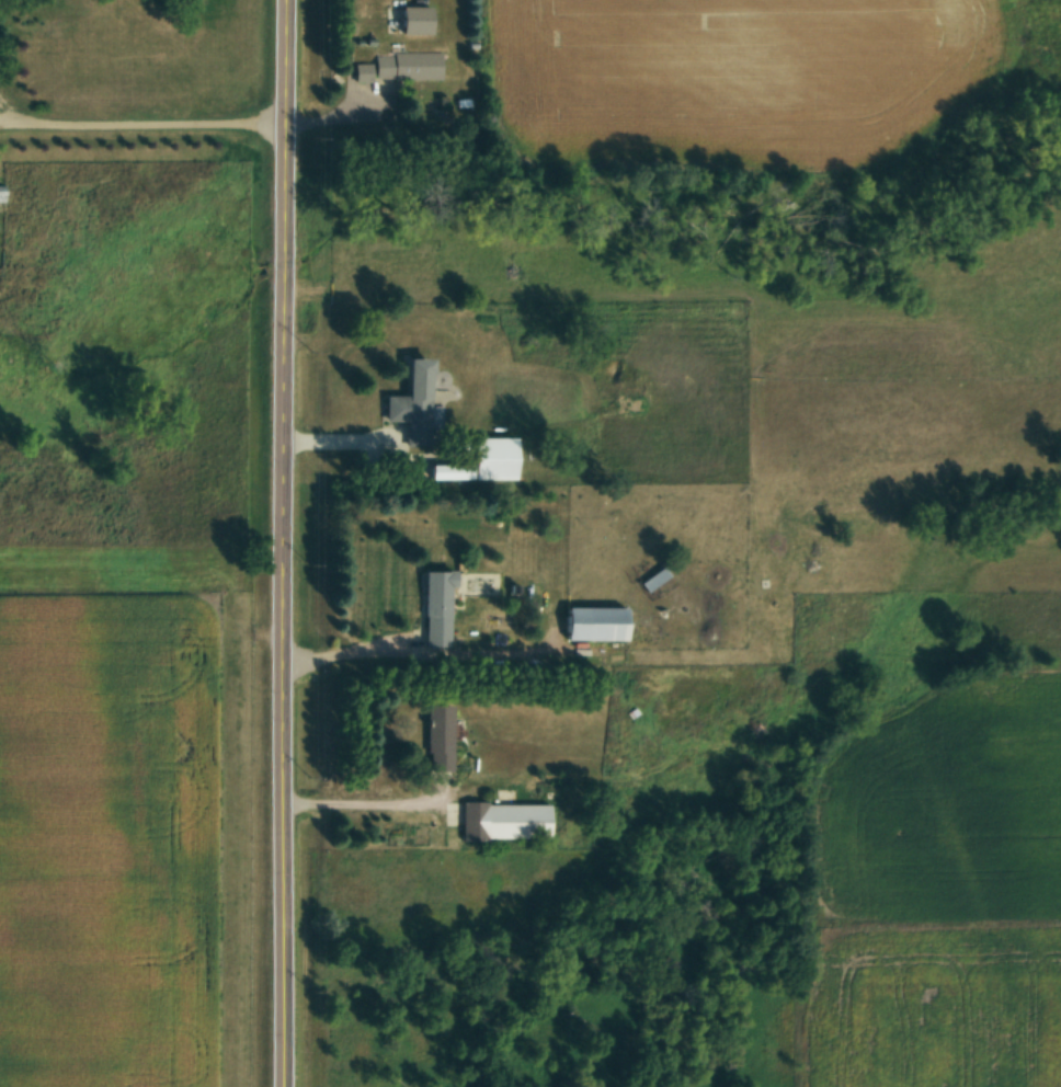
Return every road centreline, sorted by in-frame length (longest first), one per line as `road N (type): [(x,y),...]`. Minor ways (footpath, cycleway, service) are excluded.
road 1 (residential): [(291,0),(286,1086)]

